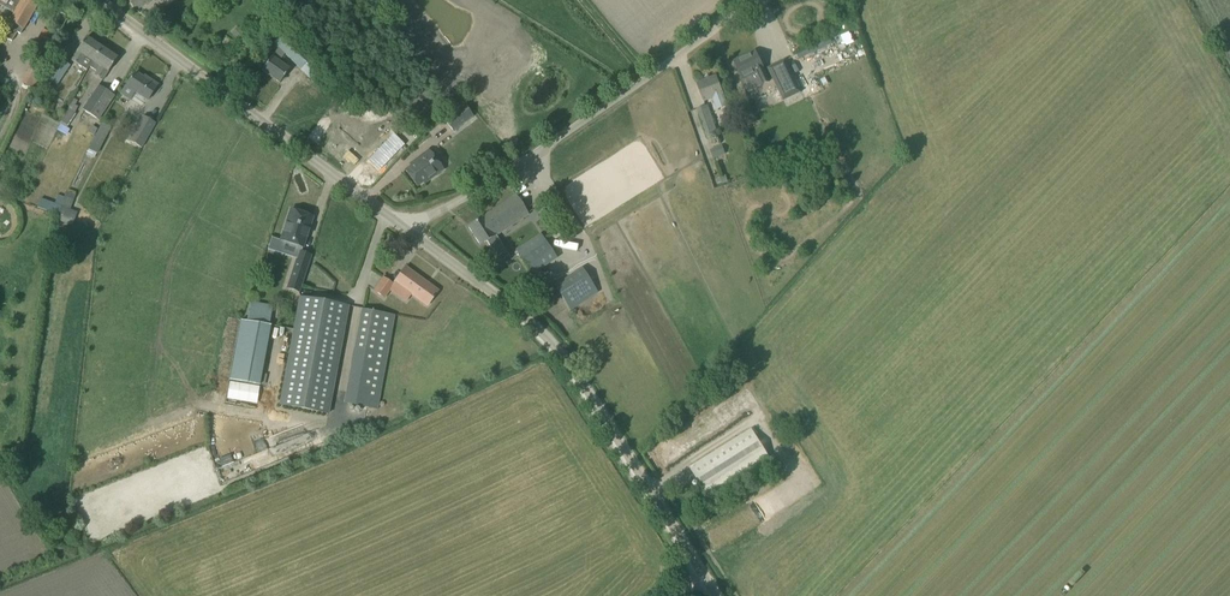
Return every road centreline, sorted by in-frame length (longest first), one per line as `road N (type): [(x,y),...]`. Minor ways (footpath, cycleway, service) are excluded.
road 1 (unclassified): [(716,595),(592,379),(540,325),(407,227)]
road 2 (unclassified): [(407,227),(99,0)]
road 3 (unclassified): [(407,227),(572,138),(713,31)]

